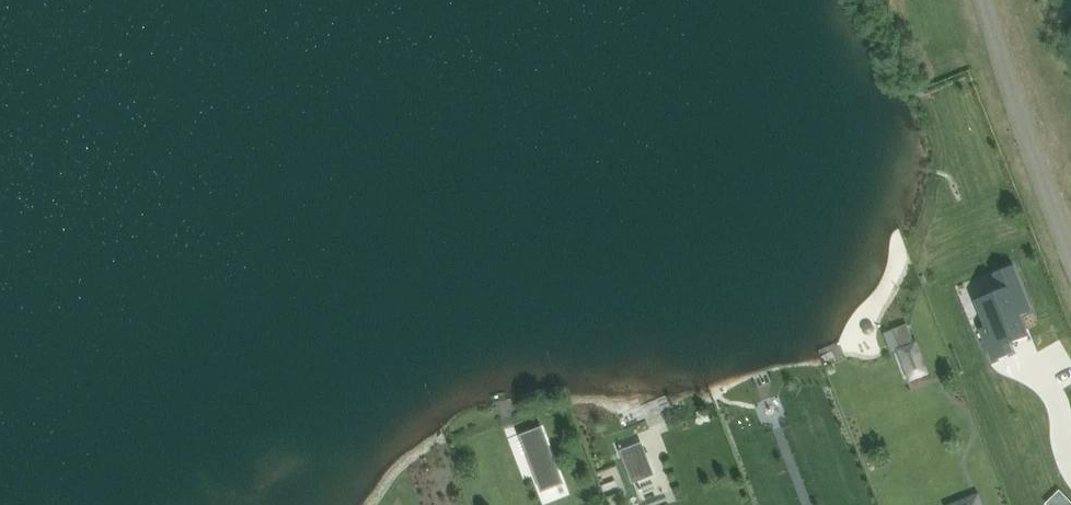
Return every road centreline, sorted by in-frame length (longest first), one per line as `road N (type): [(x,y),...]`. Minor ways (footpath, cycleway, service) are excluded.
road 1 (residential): [(1070,252),(984,0)]

